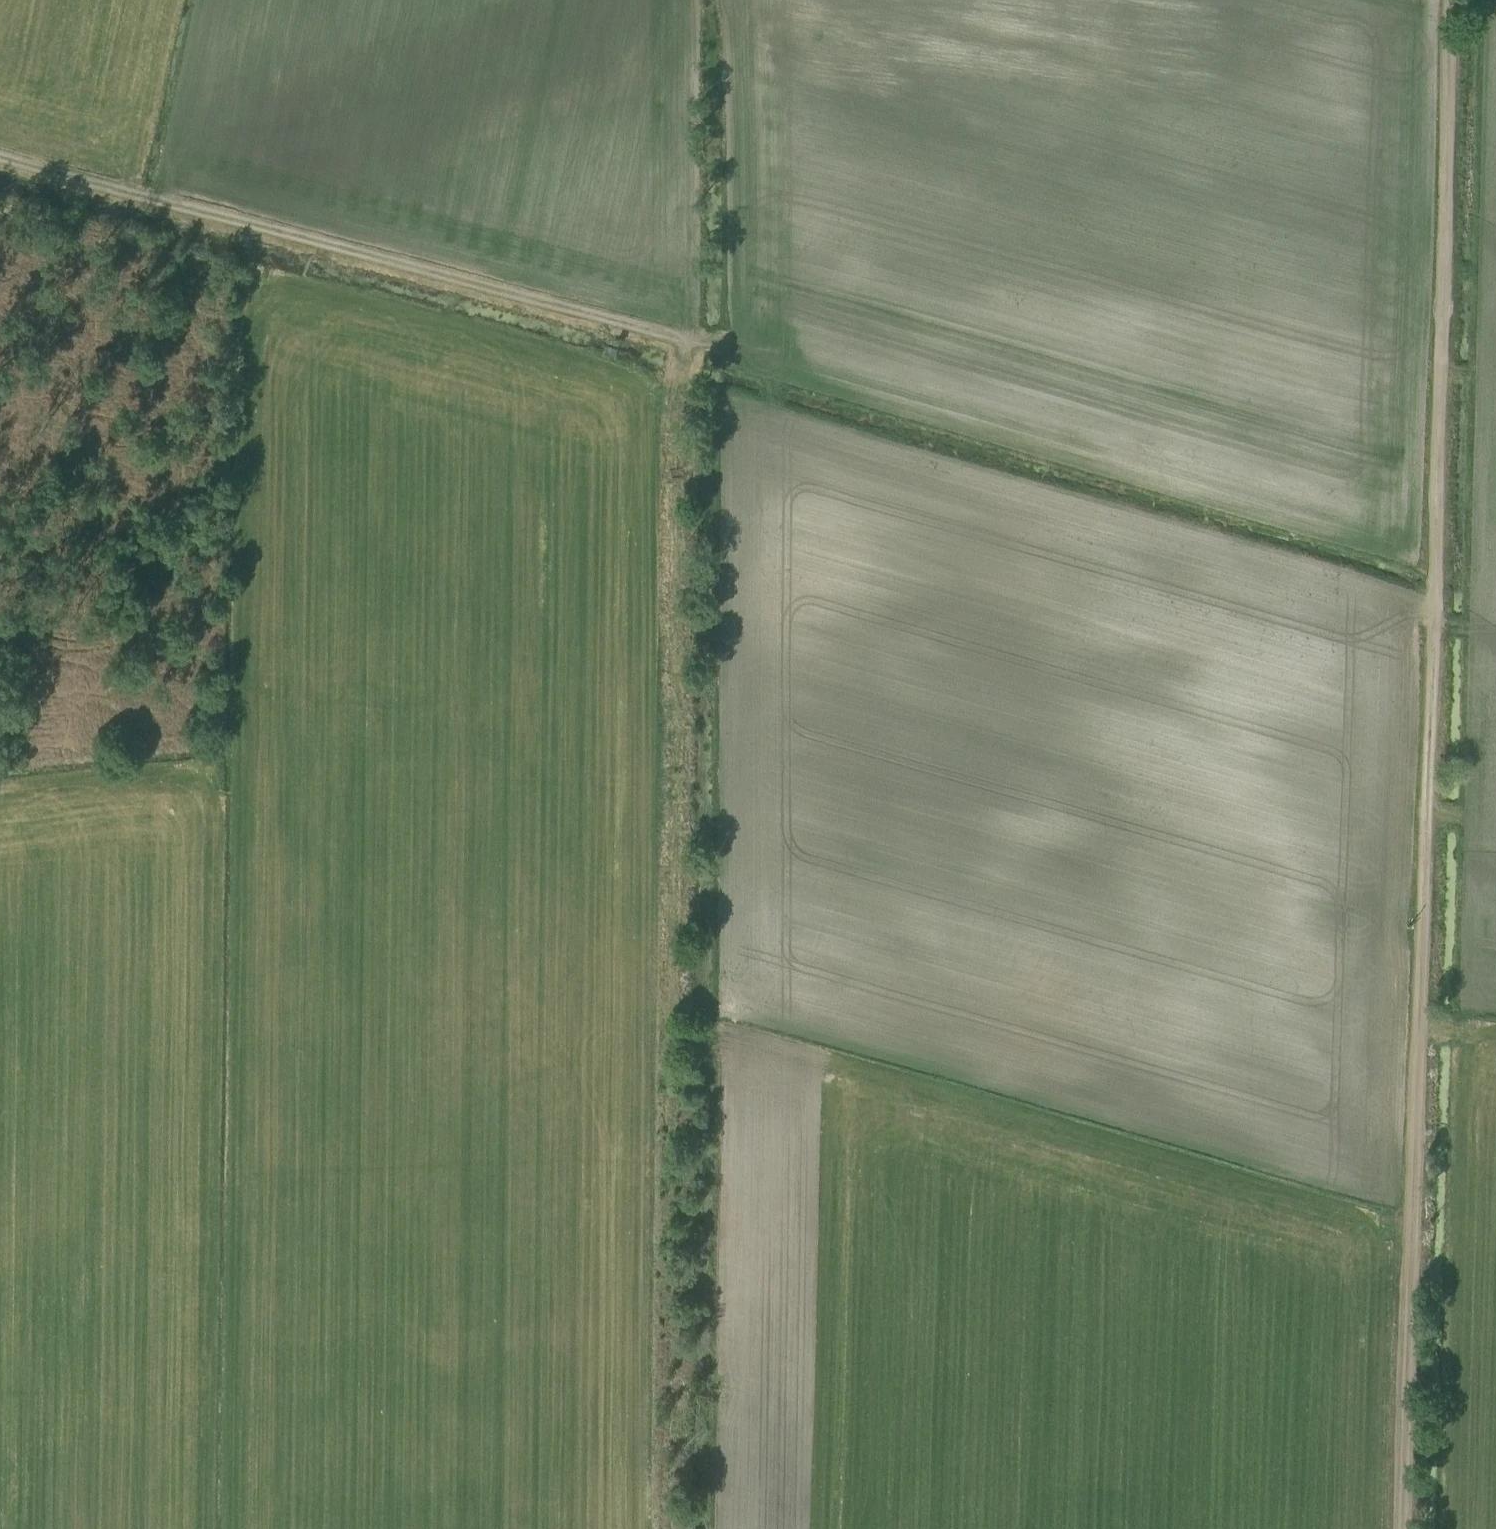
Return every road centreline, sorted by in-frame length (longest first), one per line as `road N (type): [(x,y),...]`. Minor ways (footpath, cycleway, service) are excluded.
road 1 (track): [(0,167),(597,321),(690,356),(678,1528)]
road 2 (track): [(1406,1528),(1445,0)]

